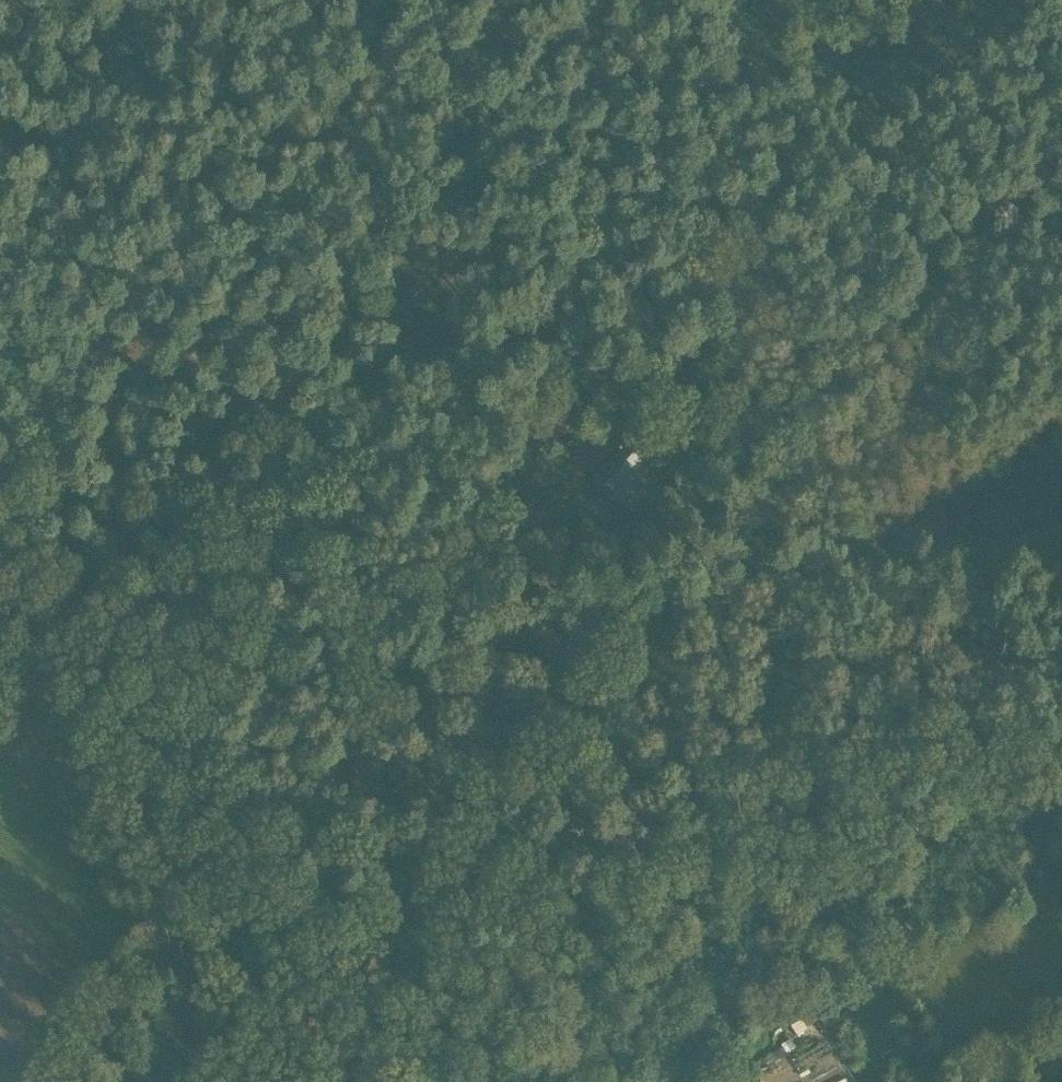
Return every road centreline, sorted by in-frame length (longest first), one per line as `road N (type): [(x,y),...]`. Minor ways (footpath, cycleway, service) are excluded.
road 1 (track): [(359,960),(323,931),(179,745),(60,550),(0,425)]
road 2 (unclassified): [(391,1081),(359,960)]

